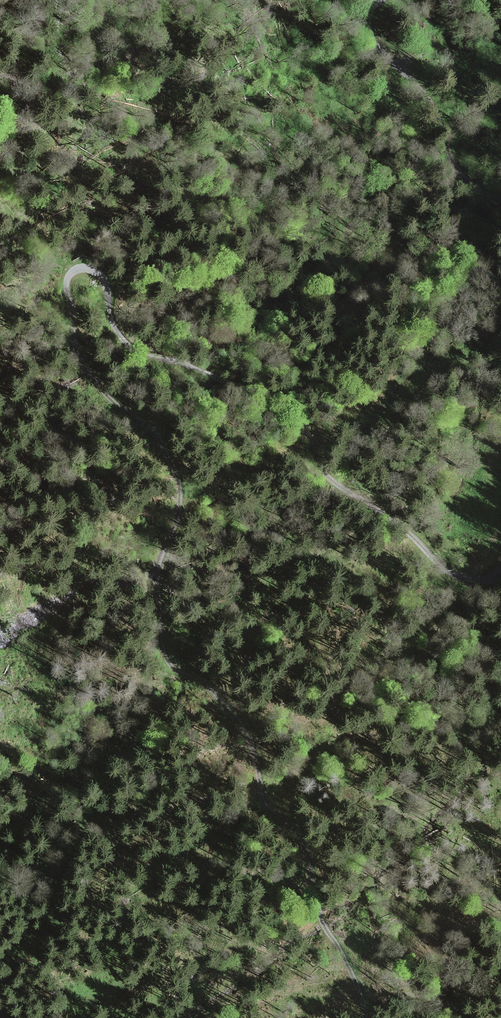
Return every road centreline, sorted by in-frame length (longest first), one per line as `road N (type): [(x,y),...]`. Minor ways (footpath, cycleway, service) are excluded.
road 1 (track): [(500,573),(455,574),(302,458),(262,398),(122,337),(103,278),(69,270),(84,361),(106,395),(151,429),(182,498),(161,623),(166,662),(210,687),(251,743),(262,795),(328,918),(362,1017)]
road 2 (track): [(377,0),(369,13),(373,36),(435,117),(459,174),(500,198)]

